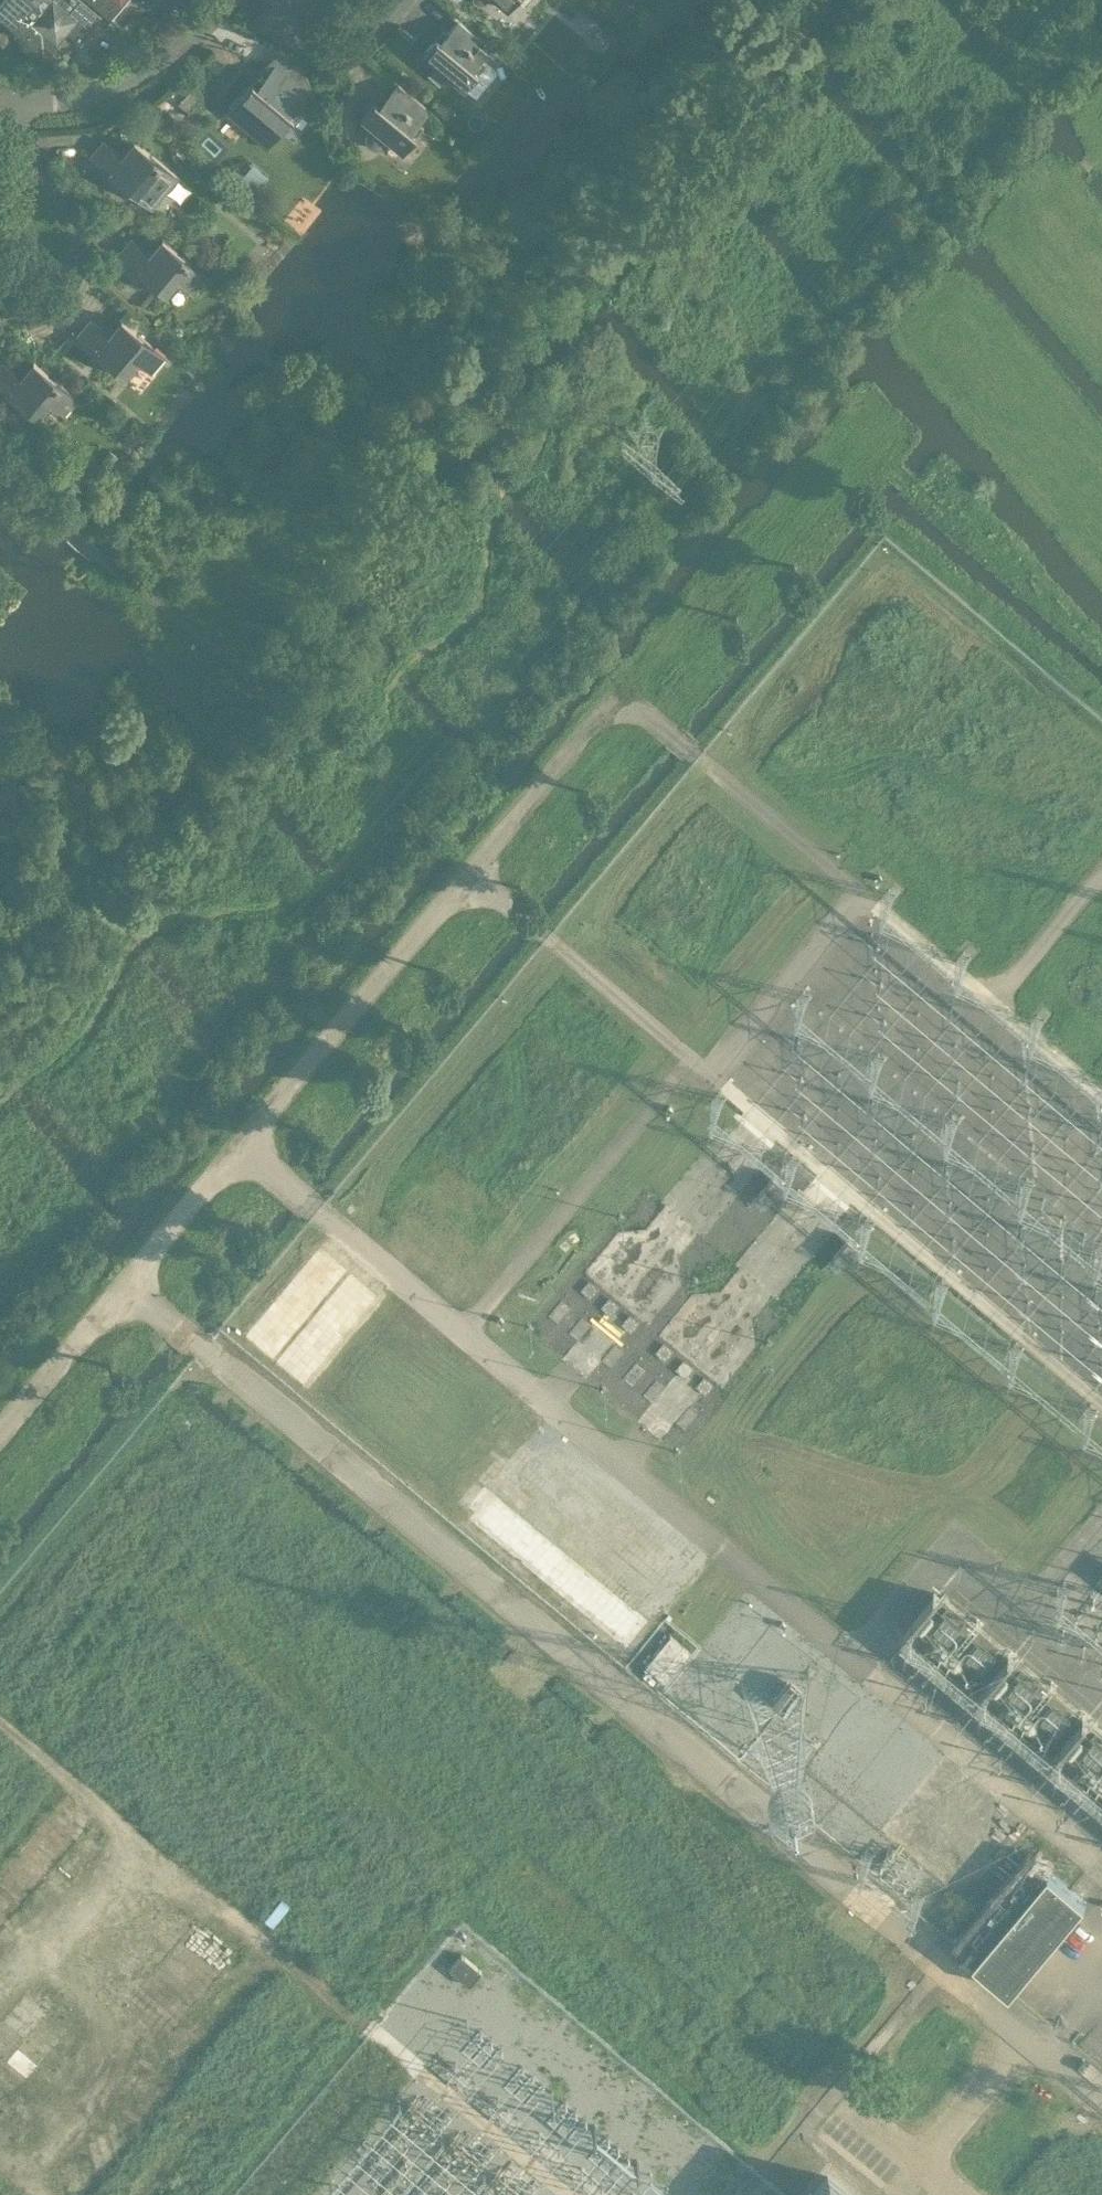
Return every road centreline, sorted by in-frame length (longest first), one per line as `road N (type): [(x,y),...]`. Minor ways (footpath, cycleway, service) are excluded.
road 1 (unclassified): [(20,103),(28,158),(77,223),(74,273),(51,308),(30,315),(0,309)]
road 2 (residential): [(20,103),(87,99),(149,66),(231,0)]
road 3 (residential): [(256,0),(328,38),(365,42),(404,0)]

